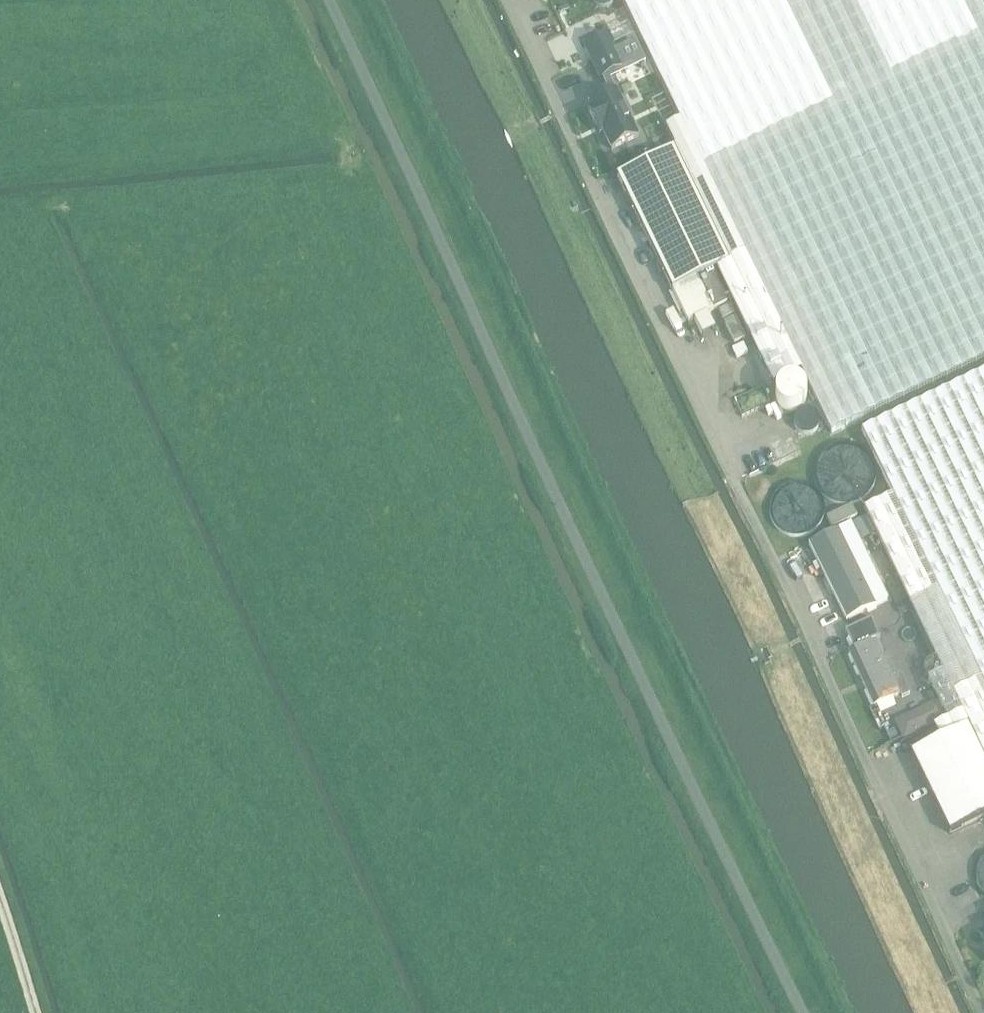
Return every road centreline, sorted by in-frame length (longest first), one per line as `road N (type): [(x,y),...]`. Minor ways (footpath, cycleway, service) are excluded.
road 1 (unclassified): [(983,1012),(511,0)]

